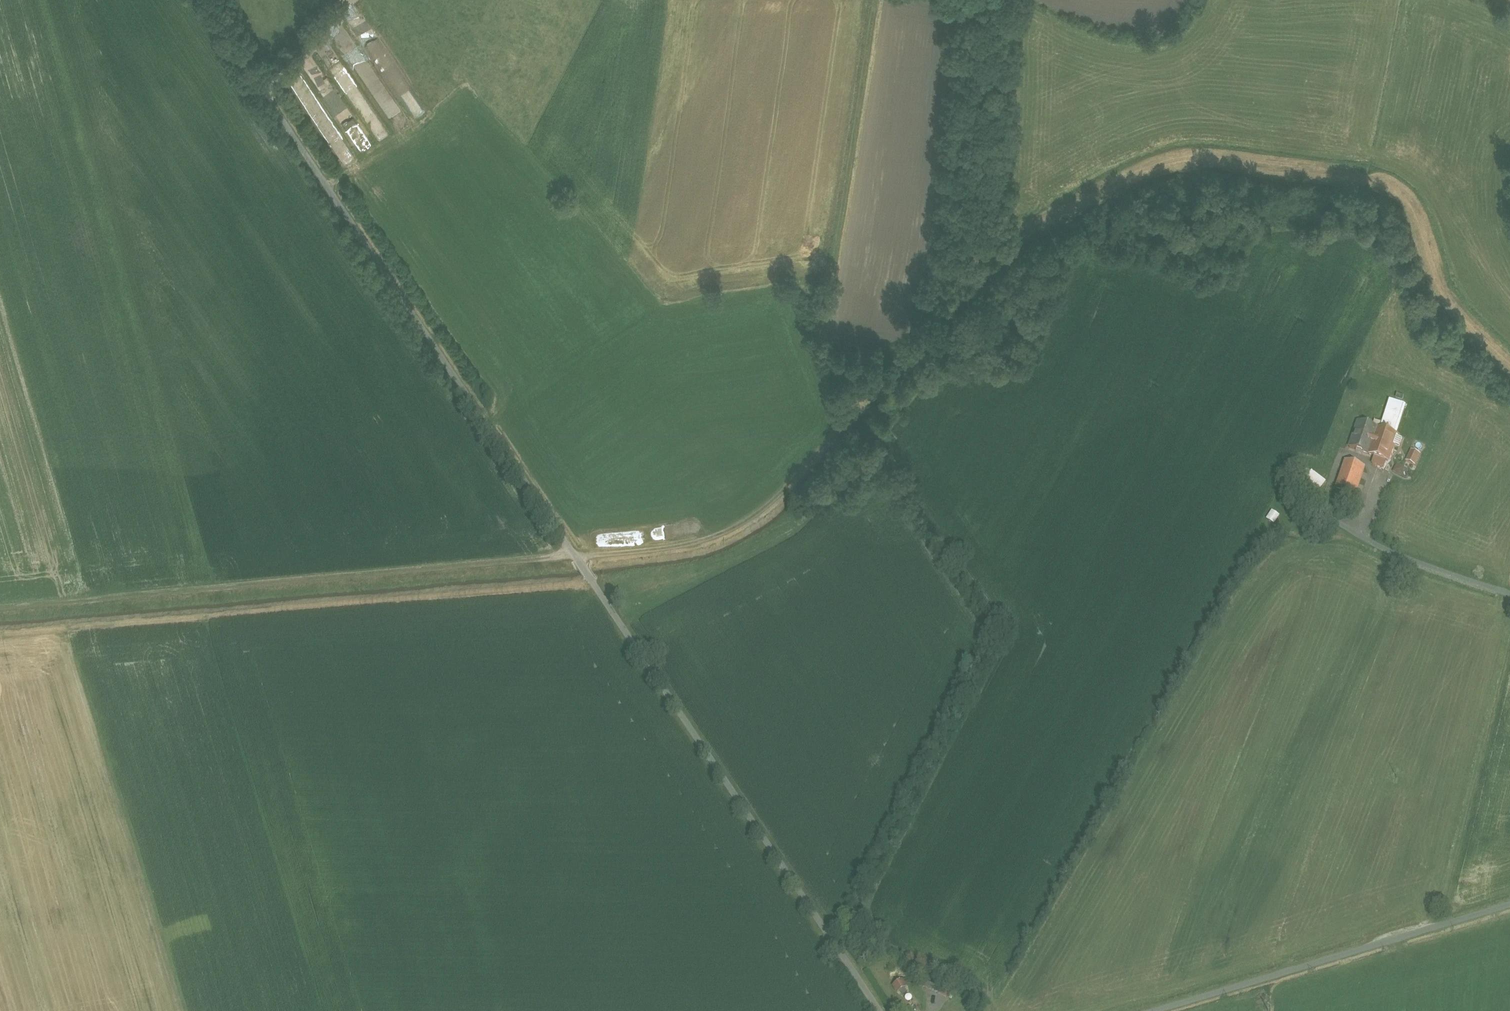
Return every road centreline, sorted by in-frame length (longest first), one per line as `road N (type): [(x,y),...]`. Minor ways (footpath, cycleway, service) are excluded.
road 1 (track): [(878,0),(821,340),(841,428),(764,512),(700,544),(655,552),(0,611)]
road 2 (unclassified): [(204,0),(881,1010)]
road 3 (unclassified): [(1163,1010),(1509,906)]

